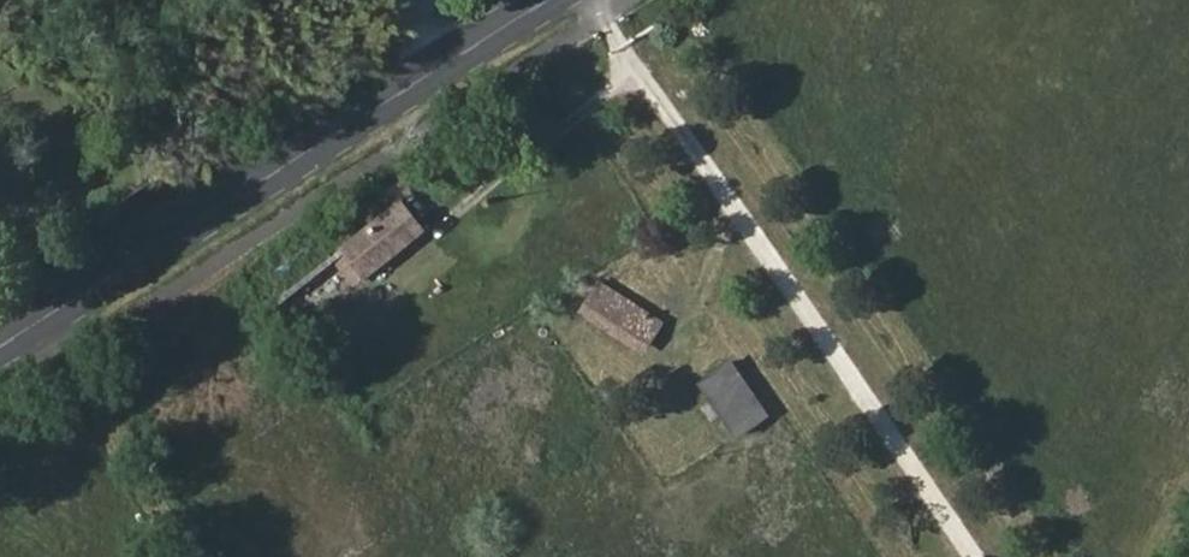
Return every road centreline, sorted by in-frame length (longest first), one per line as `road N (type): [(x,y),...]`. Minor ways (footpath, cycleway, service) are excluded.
road 1 (track): [(606,0),(979,556)]
road 2 (primary): [(562,0),(0,348)]

